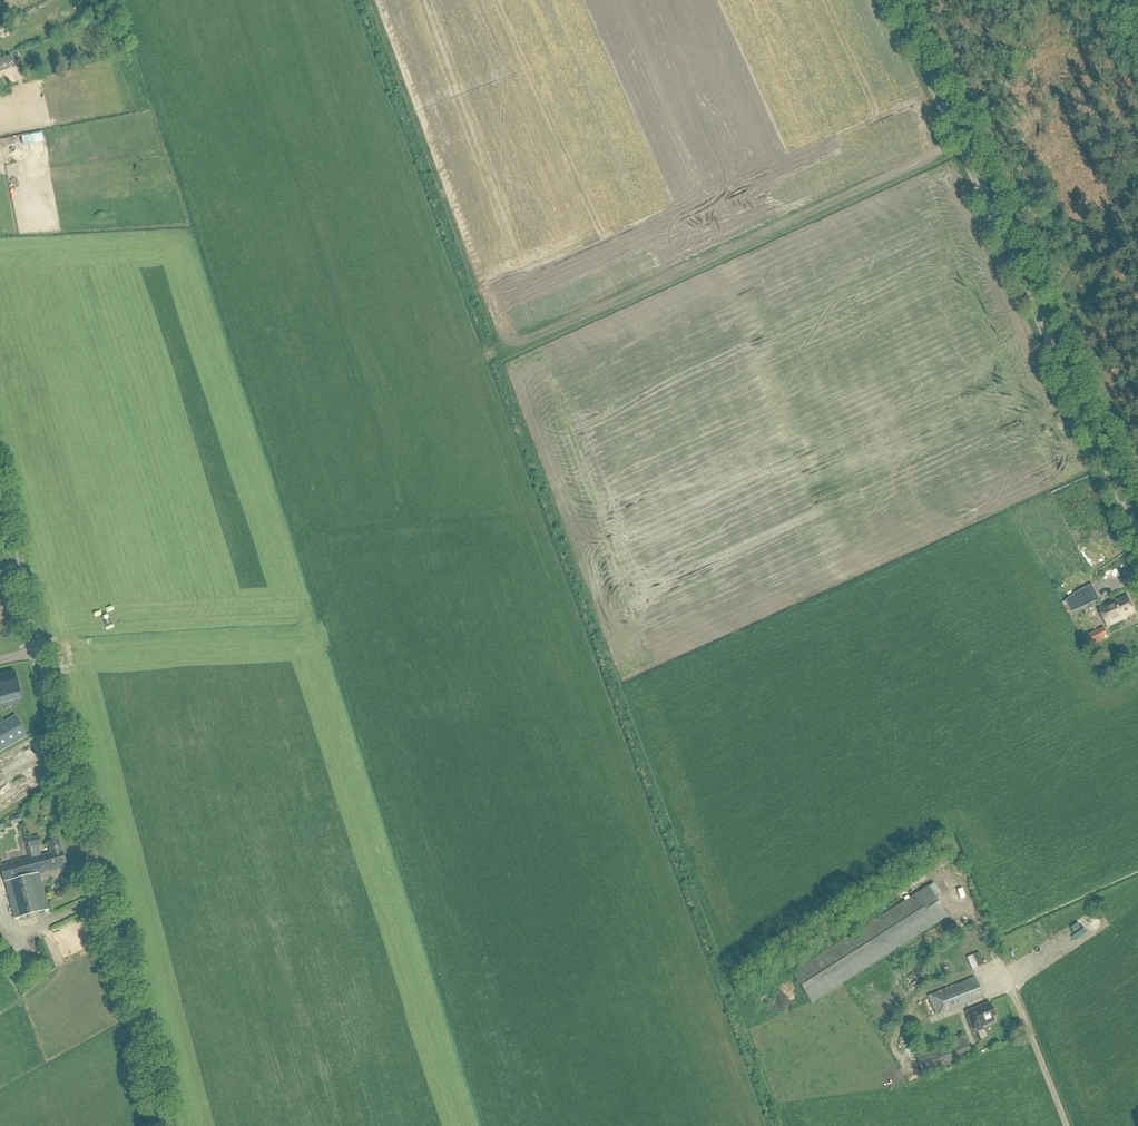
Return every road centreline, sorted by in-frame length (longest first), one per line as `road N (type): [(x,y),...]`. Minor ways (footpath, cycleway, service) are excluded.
road 1 (unclassified): [(166,1125),(0,503)]
road 2 (unclassified): [(1137,539),(895,0)]
road 3 (track): [(1041,323),(1137,185)]
road 4 (track): [(1013,993),(1067,1125)]

